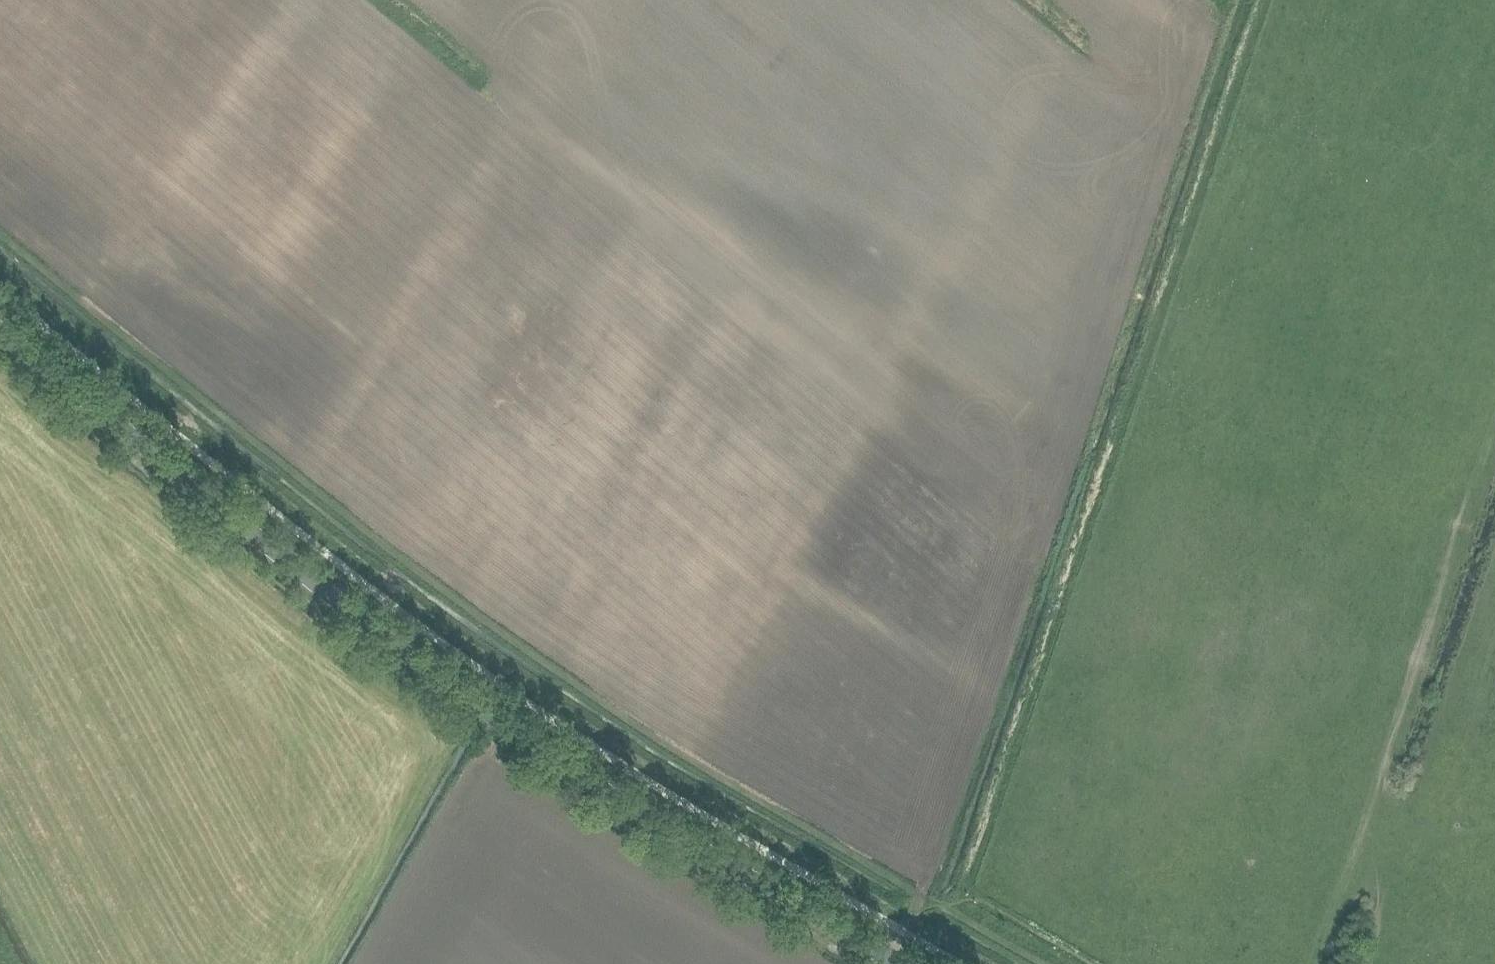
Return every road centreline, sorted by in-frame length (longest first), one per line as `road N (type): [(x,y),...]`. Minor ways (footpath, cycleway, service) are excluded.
road 1 (secondary): [(899,963),(553,761),(328,601),(0,335)]

